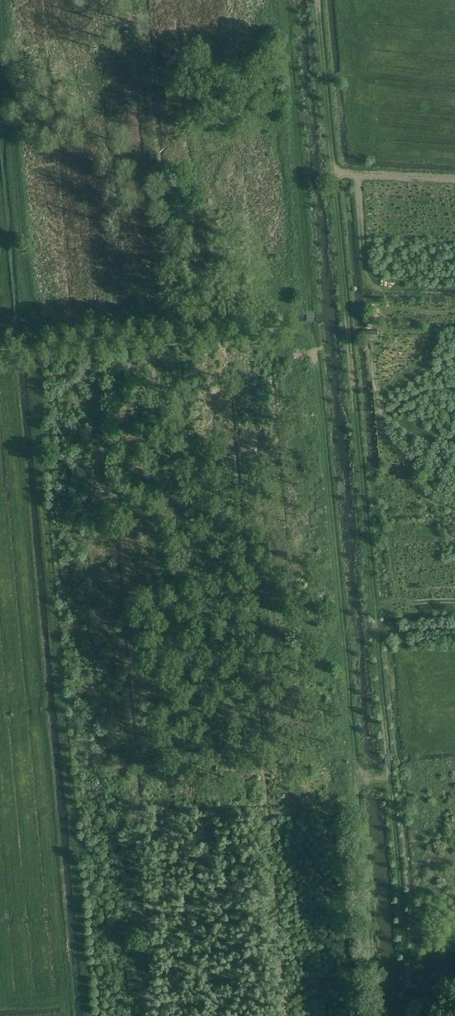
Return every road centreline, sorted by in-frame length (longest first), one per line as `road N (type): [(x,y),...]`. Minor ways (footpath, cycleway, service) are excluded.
road 1 (track): [(411,1015),(317,0)]
road 2 (track): [(282,0),(375,1015)]
road 3 (track): [(0,12),(40,347)]
road 4 (track): [(311,330),(0,352)]

